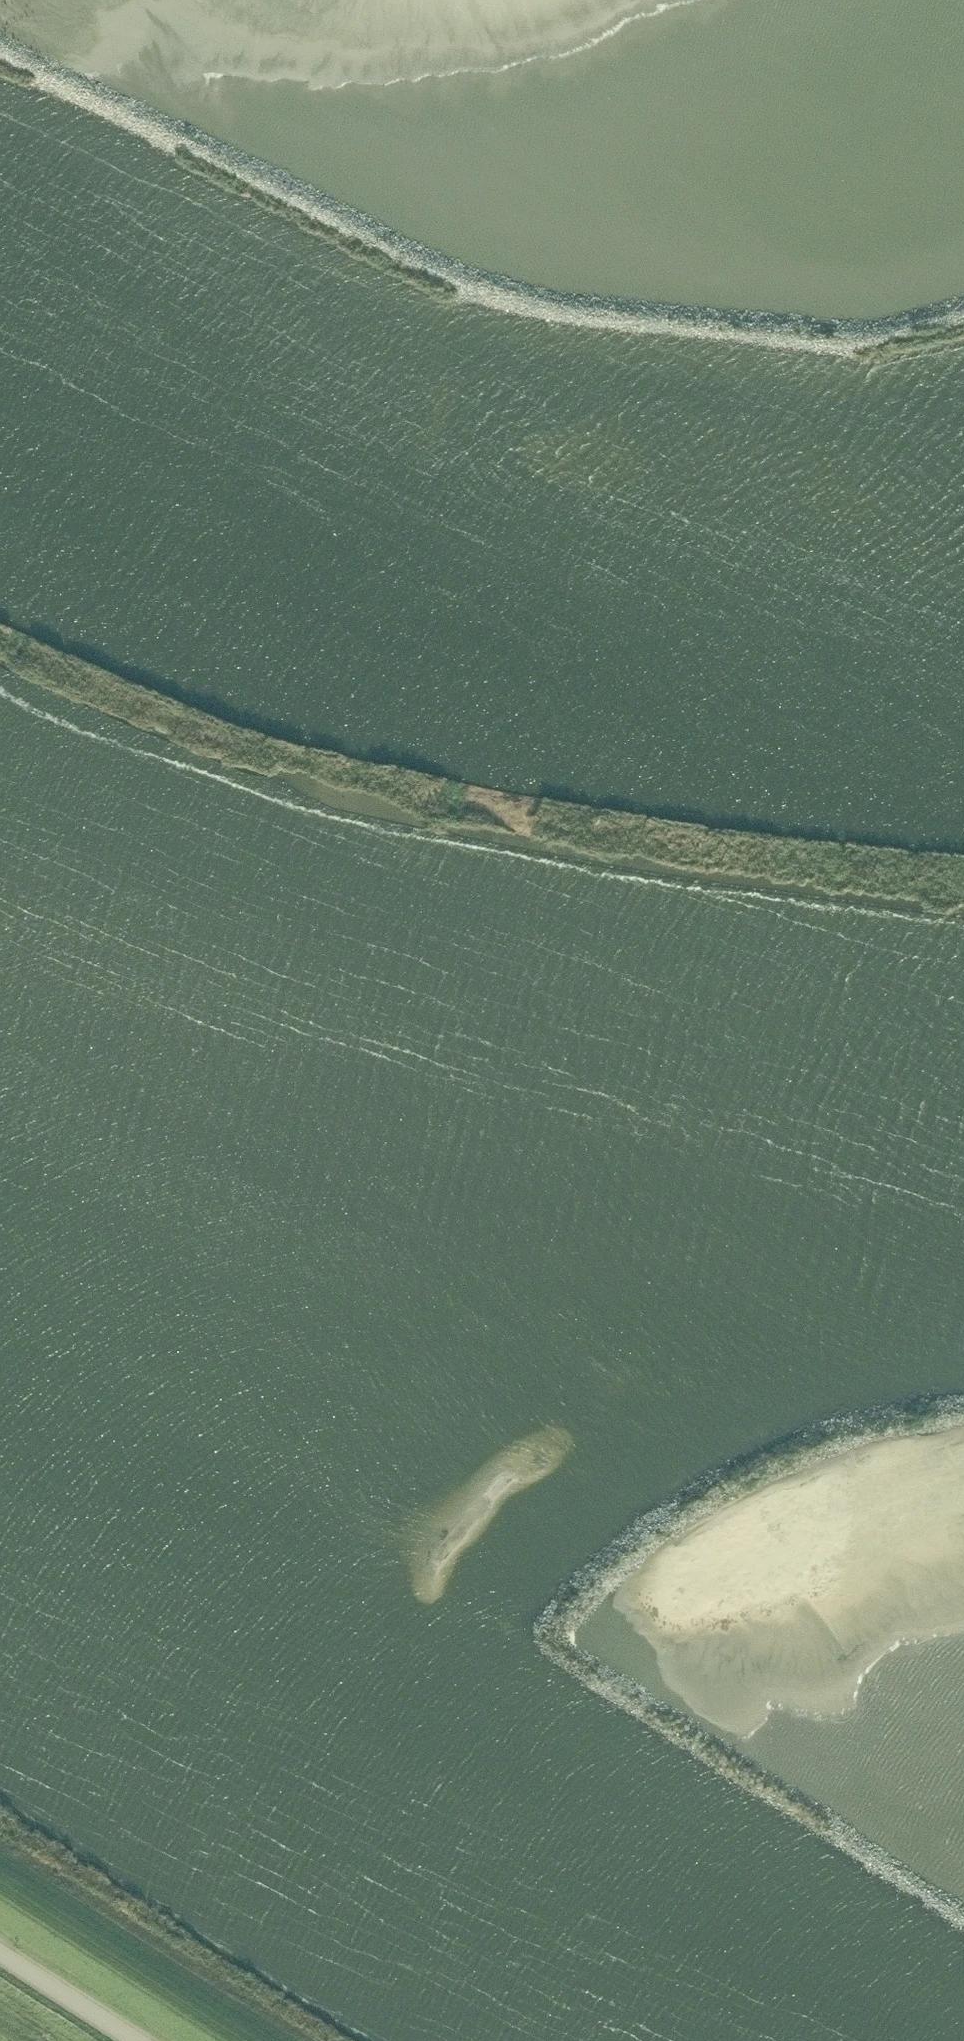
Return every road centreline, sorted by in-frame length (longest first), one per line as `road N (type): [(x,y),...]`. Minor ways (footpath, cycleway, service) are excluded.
road 1 (track): [(0,1892),(228,2040)]
road 2 (tertiary): [(138,2040),(0,1952)]

